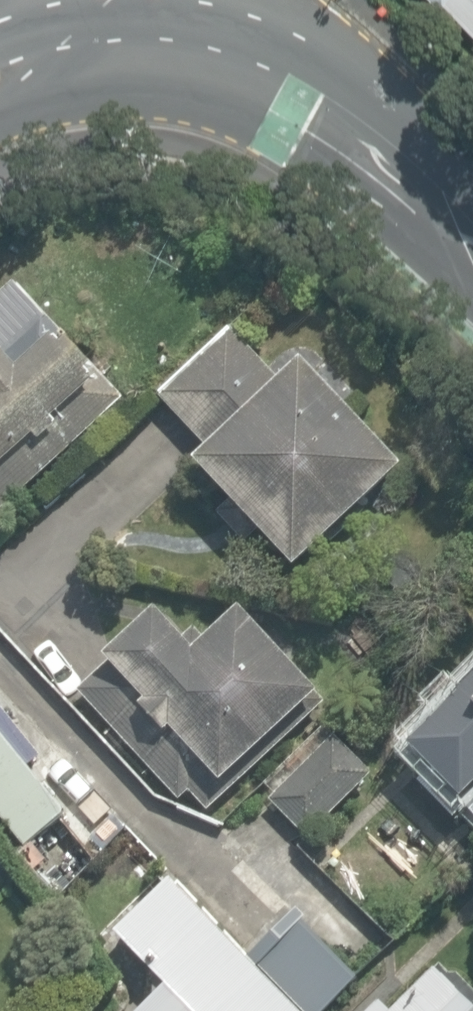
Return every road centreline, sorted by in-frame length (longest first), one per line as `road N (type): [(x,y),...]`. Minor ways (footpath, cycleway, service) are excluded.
road 1 (secondary): [(472,235),(322,97),(224,55),(144,40)]
road 2 (secondary): [(144,40),(0,74)]

